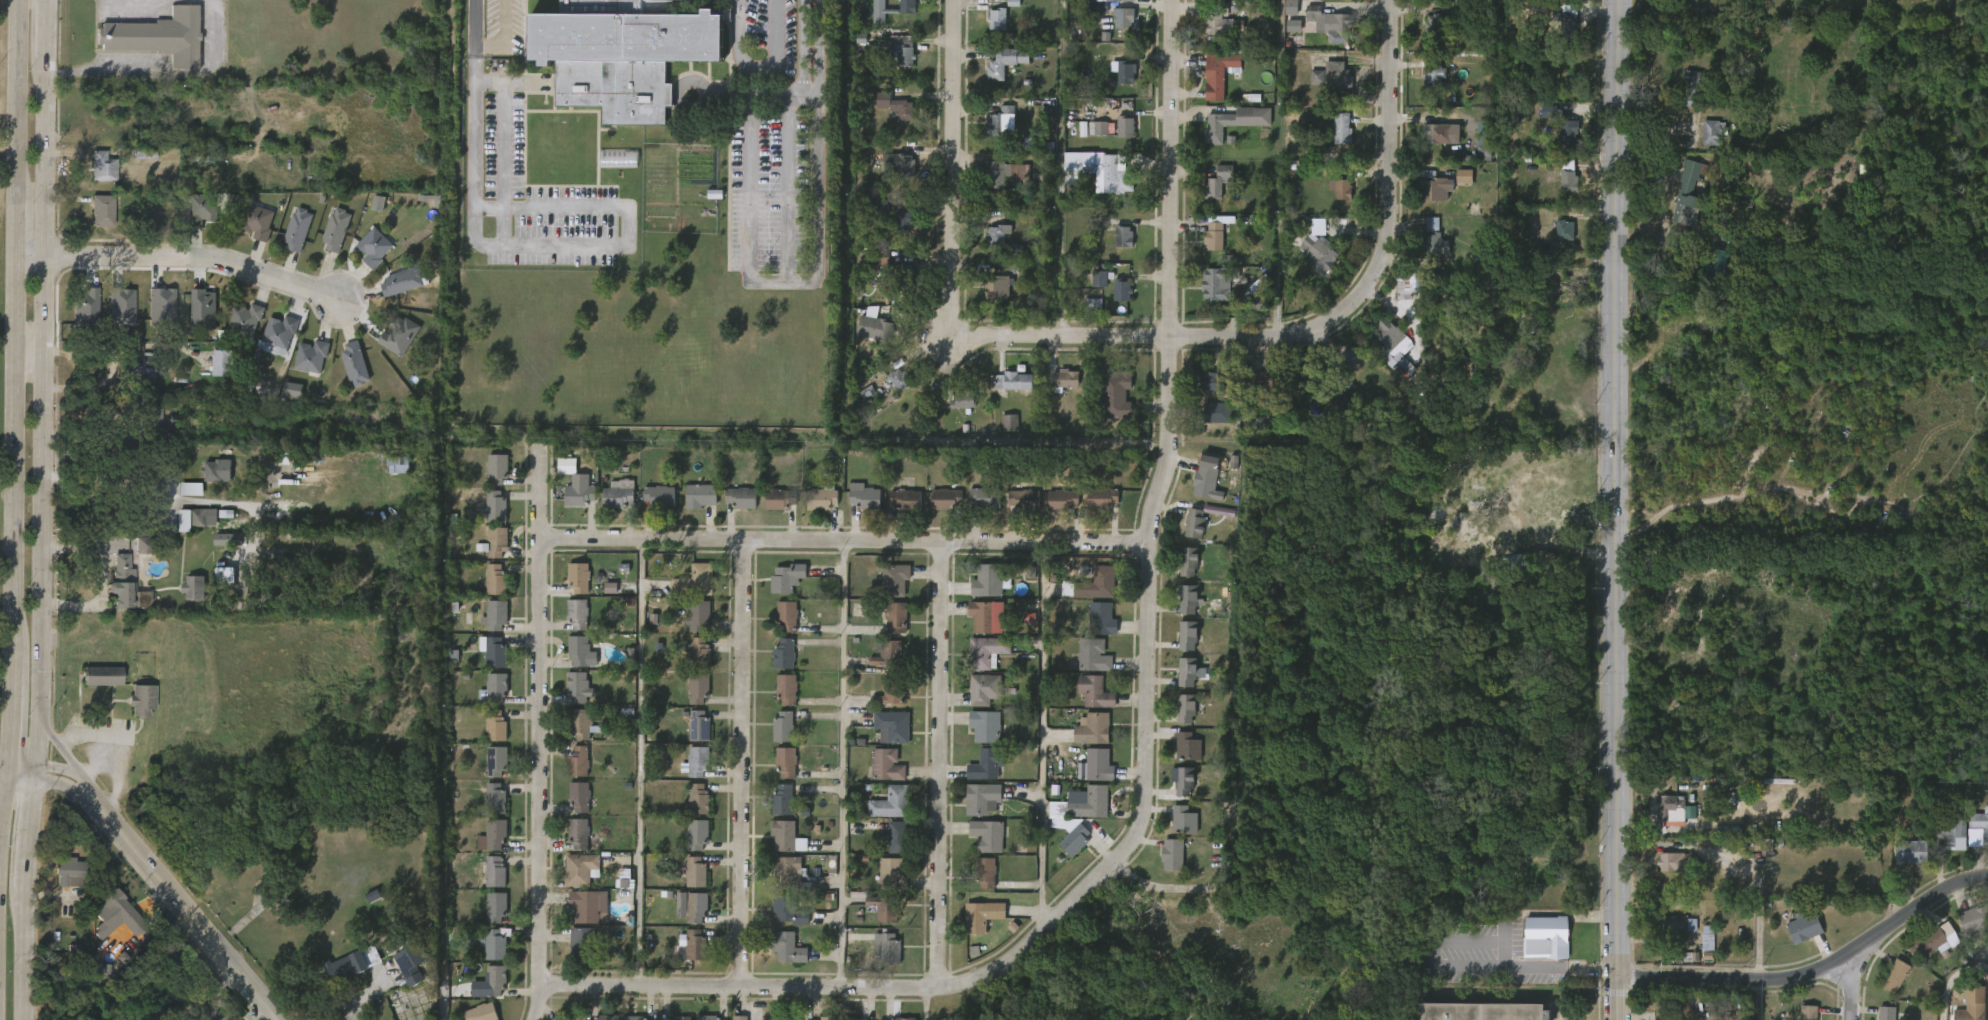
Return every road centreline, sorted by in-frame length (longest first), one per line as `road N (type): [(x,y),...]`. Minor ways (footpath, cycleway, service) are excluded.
road 1 (residential): [(533,988),(964,983),(1018,954),(1125,851),(1147,796),(1151,543),(1170,449),(1173,0)]
road 2 (tertiary): [(1614,1019),(1617,0)]
road 3 (secondary): [(22,0),(11,694),(0,761)]
road 4 (secondary): [(42,727),(49,0)]
road 5 (residential): [(541,539),(1151,543)]
road 6 (residential): [(531,1019),(542,449)]
road 7 (residential): [(733,987),(746,541)]
road 8 (residential): [(934,989),(941,543)]
road 9 (residential): [(951,309),(957,328),(971,335),(1267,337),(1322,324),(1353,302)]
road 10 (residential): [(1615,974),(1786,979),(1816,971),(1923,902),(1987,875)]
road 11 (residential): [(1353,302),(1382,259),(1392,216),(1397,0)]
road 12 (residential): [(951,309),(956,0)]
road 13 (residential): [(48,254),(209,259),(340,299)]
road 14 (secondary): [(26,1019),(27,888),(42,727)]
road 15 (tertiary): [(269,1019),(89,789)]

